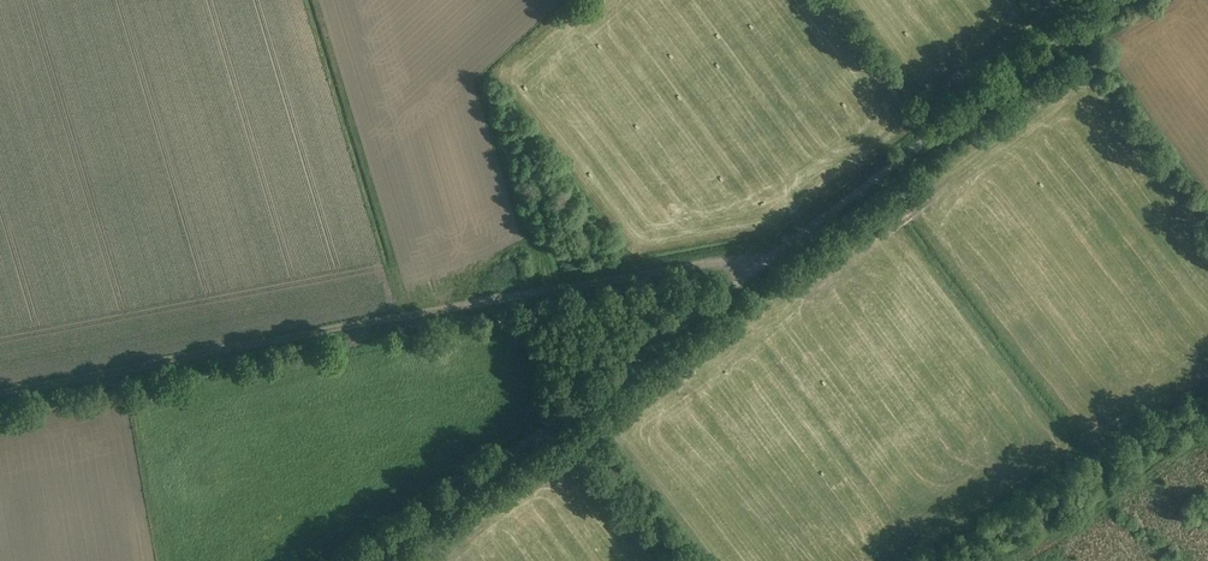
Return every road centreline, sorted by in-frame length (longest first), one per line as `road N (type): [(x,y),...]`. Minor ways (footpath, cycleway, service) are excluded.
road 1 (unclassified): [(366,560),(1115,0)]
road 2 (track): [(776,254),(0,397)]
road 3 (track): [(689,560),(570,410)]

